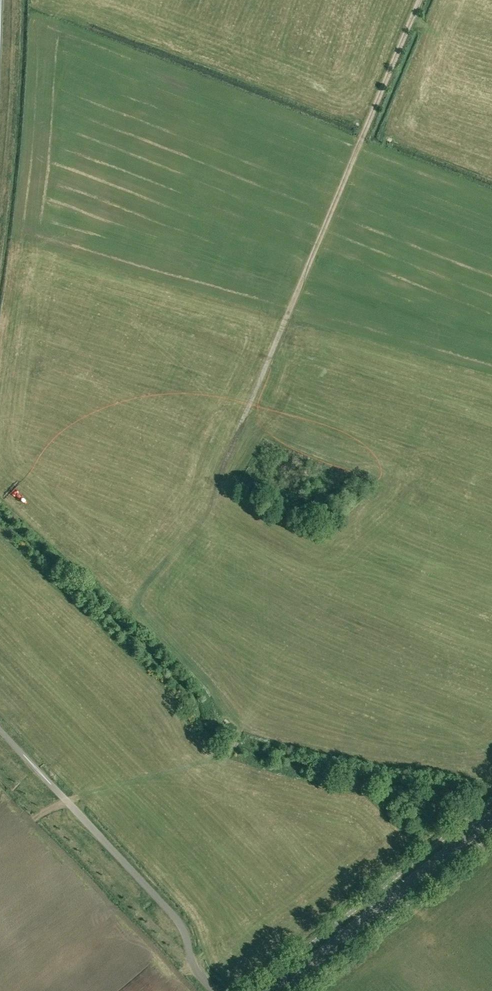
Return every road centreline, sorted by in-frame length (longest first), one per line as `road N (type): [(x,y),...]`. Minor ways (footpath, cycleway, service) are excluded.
road 1 (unclassified): [(214,990),(193,963),(178,918),(37,770)]
road 2 (tertiary): [(276,990),(491,818)]

